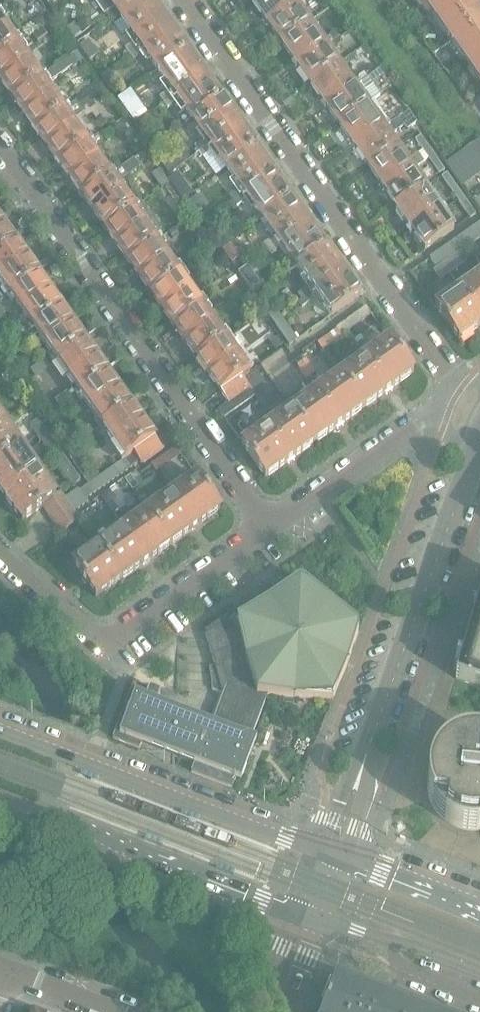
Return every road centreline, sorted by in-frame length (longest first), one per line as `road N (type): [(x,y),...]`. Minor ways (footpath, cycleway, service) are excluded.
road 1 (residential): [(184,0),(479,417)]
road 2 (residential): [(267,530),(0,149)]
road 3 (residential): [(330,855),(479,437)]
road 4 (secondary): [(330,855),(0,731)]
road 5 (residential): [(0,557),(108,642),(267,530)]
road 6 (secondary): [(0,795),(306,918)]
road 7 (residential): [(267,530),(424,420),(479,422)]
road 8 (secondary): [(479,913),(330,855)]
road 9 (residential): [(376,939),(405,970),(479,999)]

